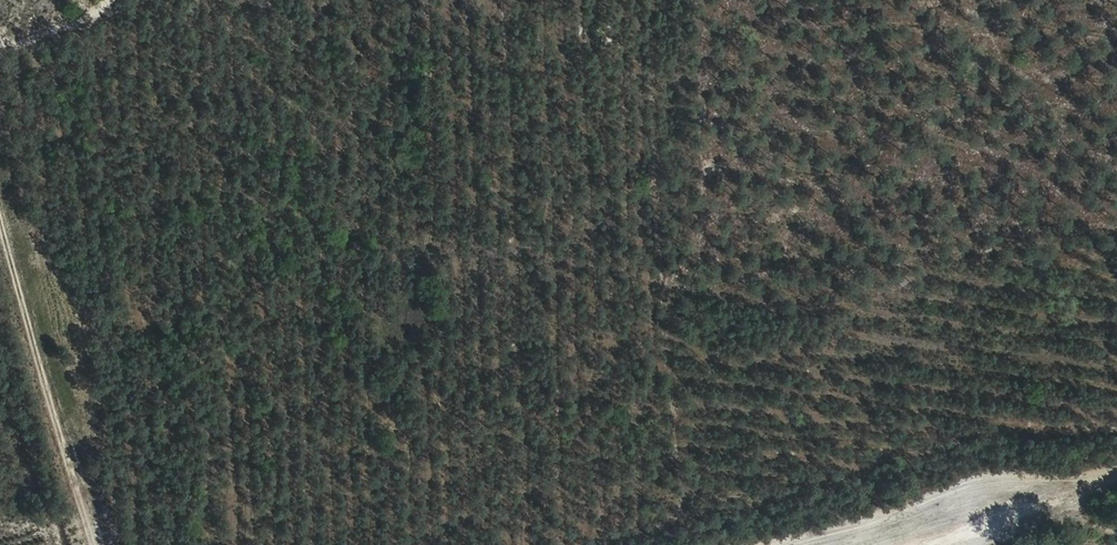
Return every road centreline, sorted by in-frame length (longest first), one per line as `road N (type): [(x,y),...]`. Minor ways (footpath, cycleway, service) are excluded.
road 1 (track): [(93,544),(0,240)]

